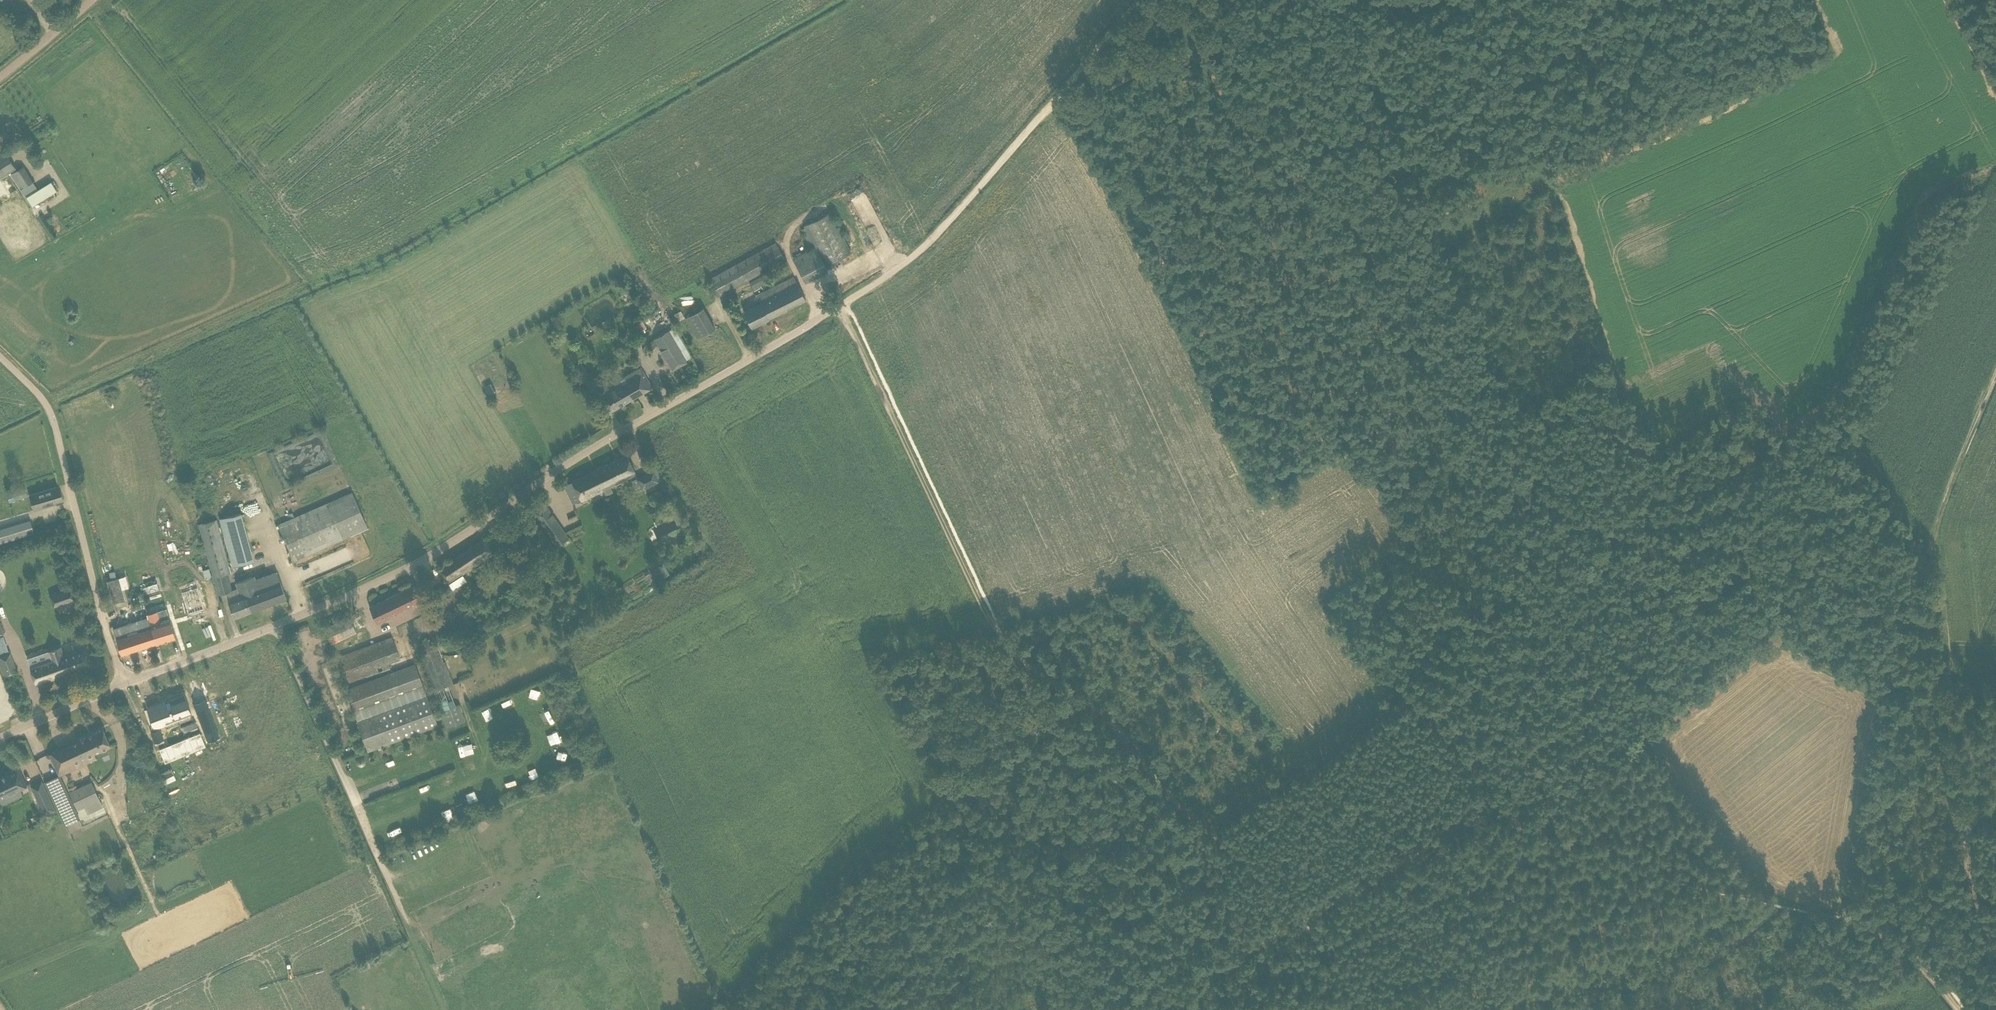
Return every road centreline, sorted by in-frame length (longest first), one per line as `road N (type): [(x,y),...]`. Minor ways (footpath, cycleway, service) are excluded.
road 1 (unclassified): [(124,685),(422,561),(587,452),(840,305),(930,238)]
road 2 (track): [(1264,110),(1317,163),(1479,457),(1530,515),(1705,519),(1787,643),(1859,685),(1883,686)]
road 3 (track): [(1529,0),(1247,115),(1235,114),(1201,61),(1177,58),(1072,106),(1049,106)]
road 4 (track): [(840,305),(998,631)]
road 5 (unclassified): [(124,685),(50,410),(0,356)]
road 6 (track): [(1830,1009),(1883,686)]
road 7 (track): [(1361,1009),(1301,922),(1164,786)]
road 8 (track): [(1995,951),(1975,906),(1972,822),(1948,679)]
road 9 (track): [(1164,786),(1090,843),(1079,874),(952,955)]
road 10 (track): [(952,955),(888,844),(785,939)]
road 11 (track): [(1275,785),(1105,600)]
road 12 (track): [(1506,9),(1523,41),(1579,87),(1630,67),(1651,35),(1634,0)]
road 13 (track): [(1164,786),(1106,716),(998,631)]
road 14 (track): [(713,1002),(634,827)]
road 15 (track): [(930,238),(1049,106)]
road 16 (track): [(1935,539),(1995,382)]
road 17 (track): [(1935,539),(1883,686)]
road 18 (track): [(1956,1009),(1910,958),(1841,918)]
road 19 (track): [(905,1009),(911,1007),(876,947),(834,892)]
road 20 (track): [(1948,679),(1935,539)]
road 21 (unclassified): [(0,737),(124,685)]
road 22 (unclassified): [(0,78),(93,0)]

